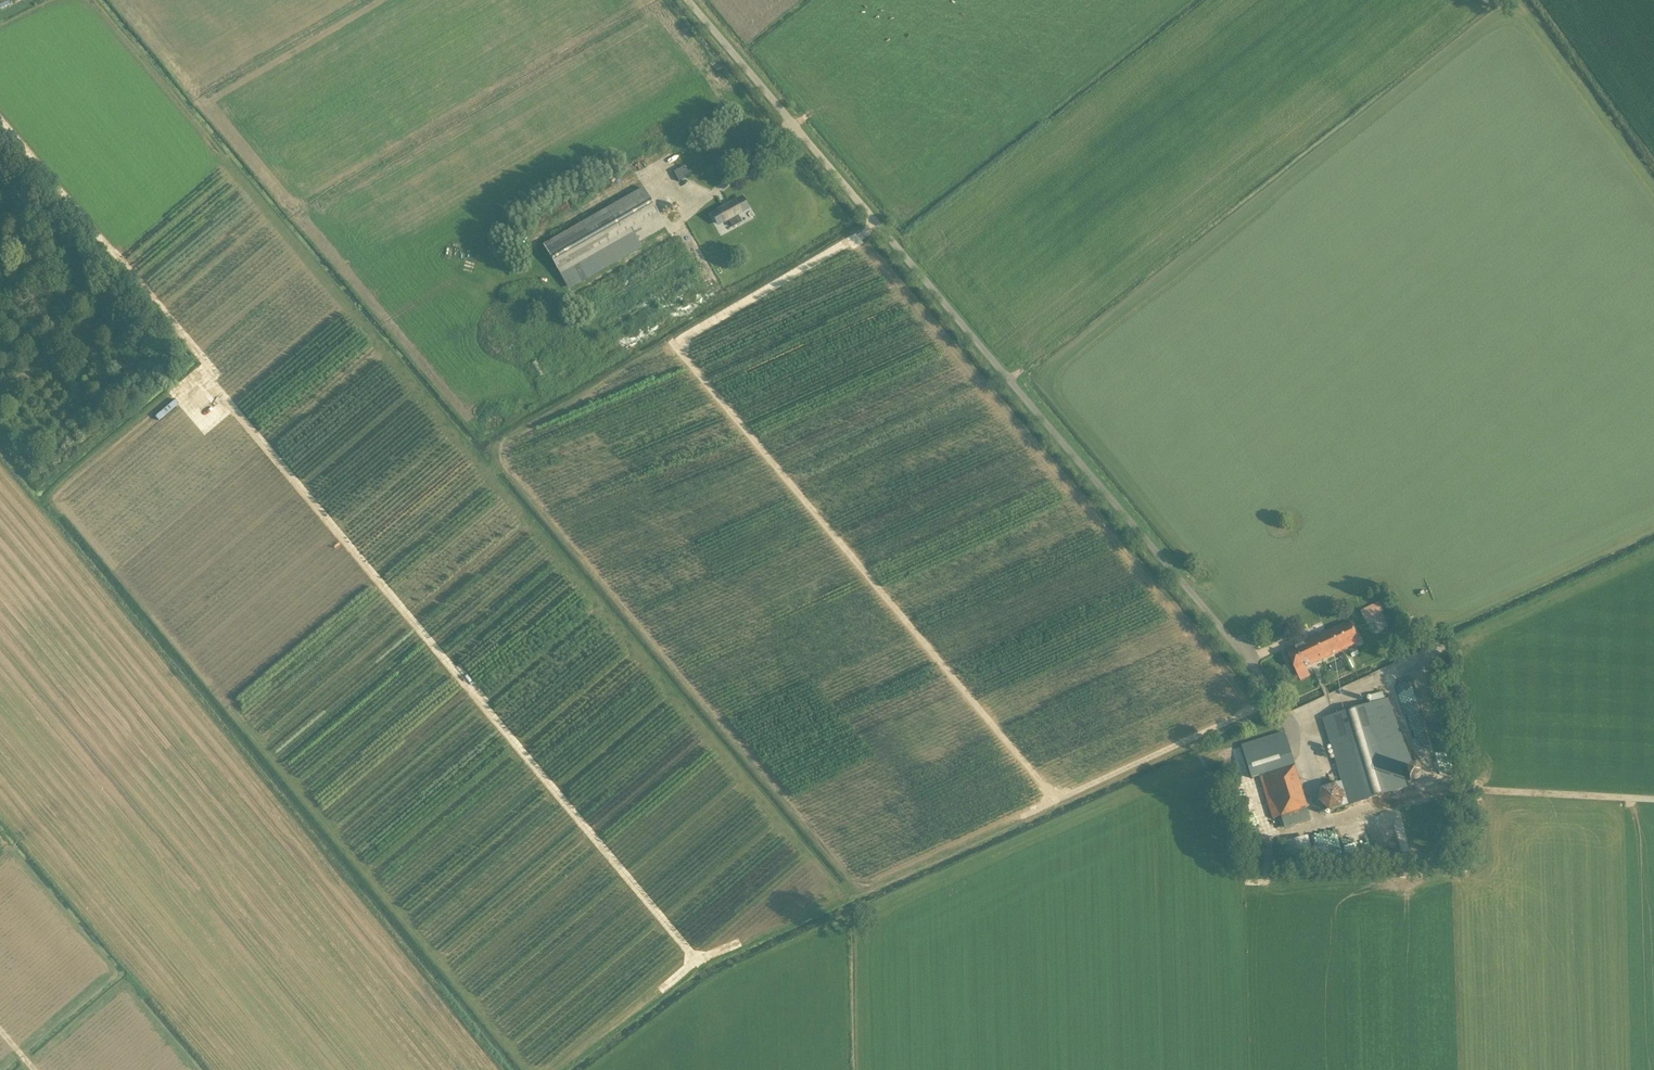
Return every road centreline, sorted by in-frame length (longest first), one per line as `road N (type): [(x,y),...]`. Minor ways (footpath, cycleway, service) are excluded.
road 1 (unclassified): [(1276,710),(685,0)]

